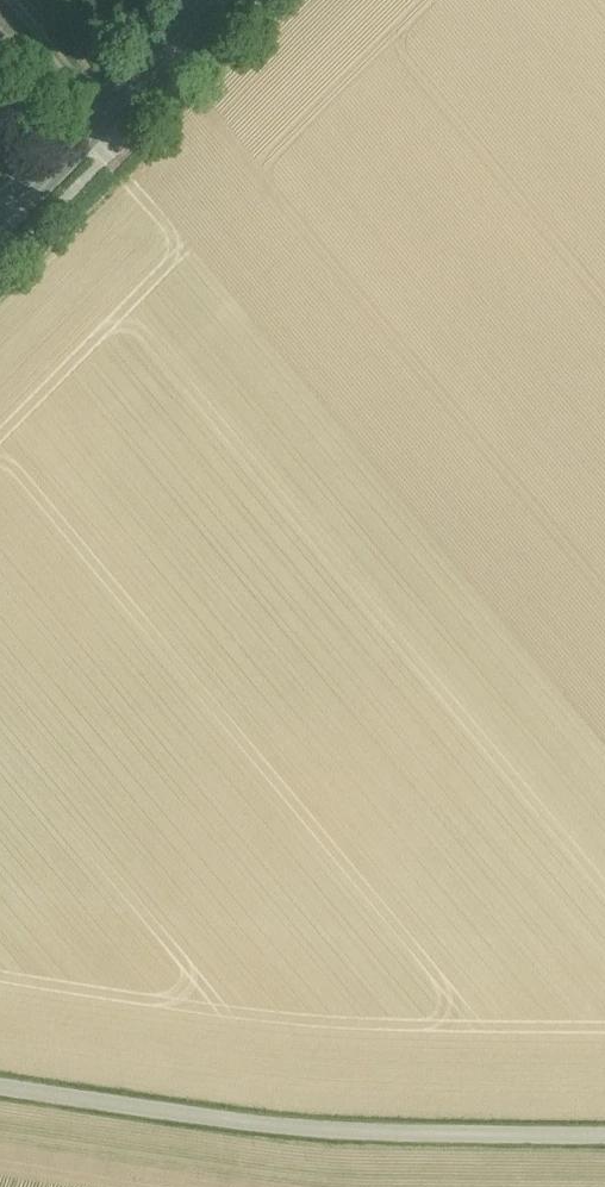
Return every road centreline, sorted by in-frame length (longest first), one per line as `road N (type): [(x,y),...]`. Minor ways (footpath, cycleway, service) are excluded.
road 1 (unclassified): [(604,1129),(320,1126),(0,1078)]
road 2 (primary): [(223,0),(0,229)]

